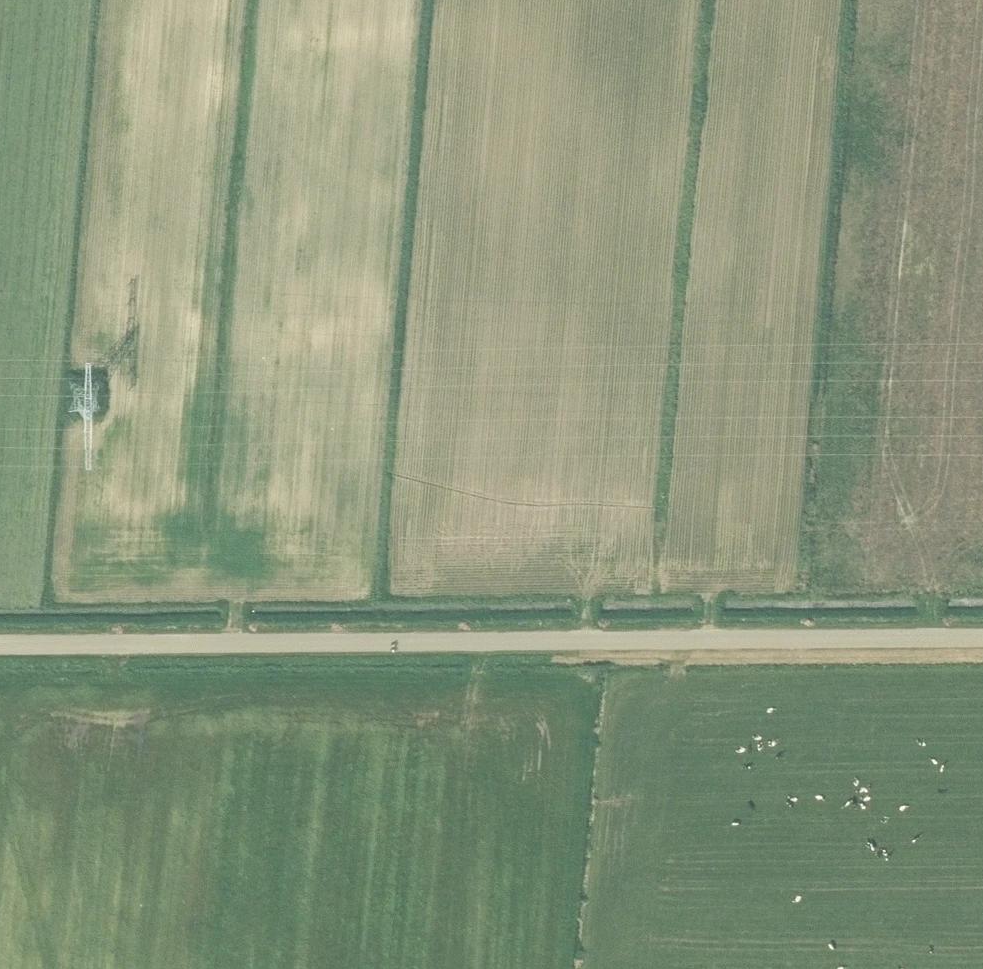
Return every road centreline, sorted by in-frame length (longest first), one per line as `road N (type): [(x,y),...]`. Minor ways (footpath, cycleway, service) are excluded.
road 1 (unclassified): [(982,637),(0,644)]

